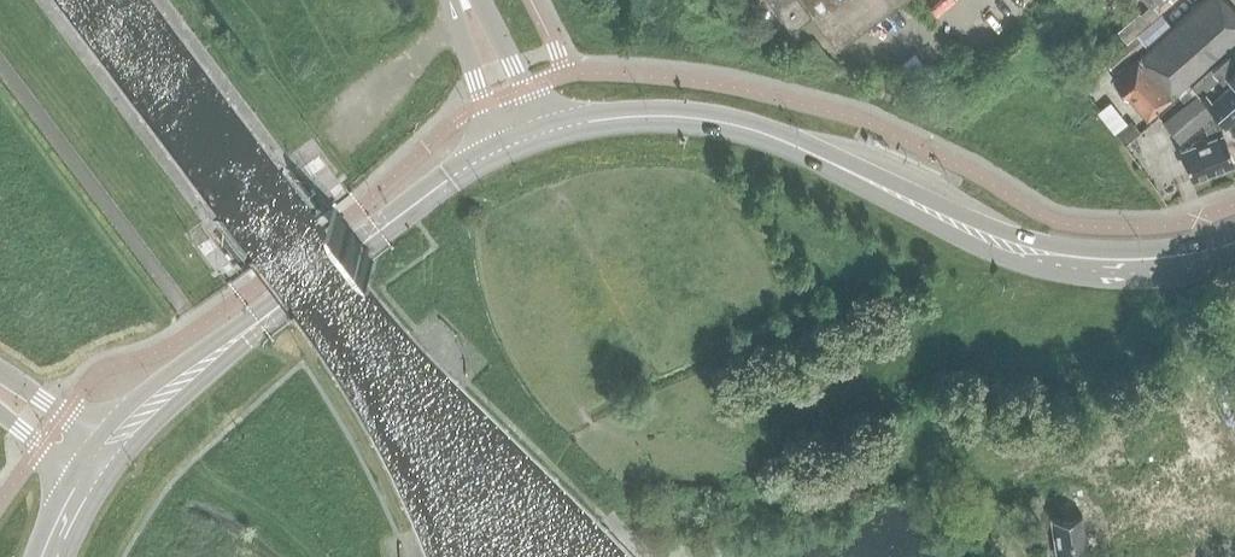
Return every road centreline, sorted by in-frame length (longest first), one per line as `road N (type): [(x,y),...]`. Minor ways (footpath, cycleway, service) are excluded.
road 1 (secondary): [(545,133),(640,116),(754,130),(988,239),(1055,260),(1148,265),(1234,248)]
road 2 (secondary): [(113,446),(205,363),(496,152)]
road 3 (tertiary): [(451,0),(496,152)]
road 4 (tertiary): [(545,133),(477,0)]
road 5 (tertiary): [(113,446),(0,373)]

